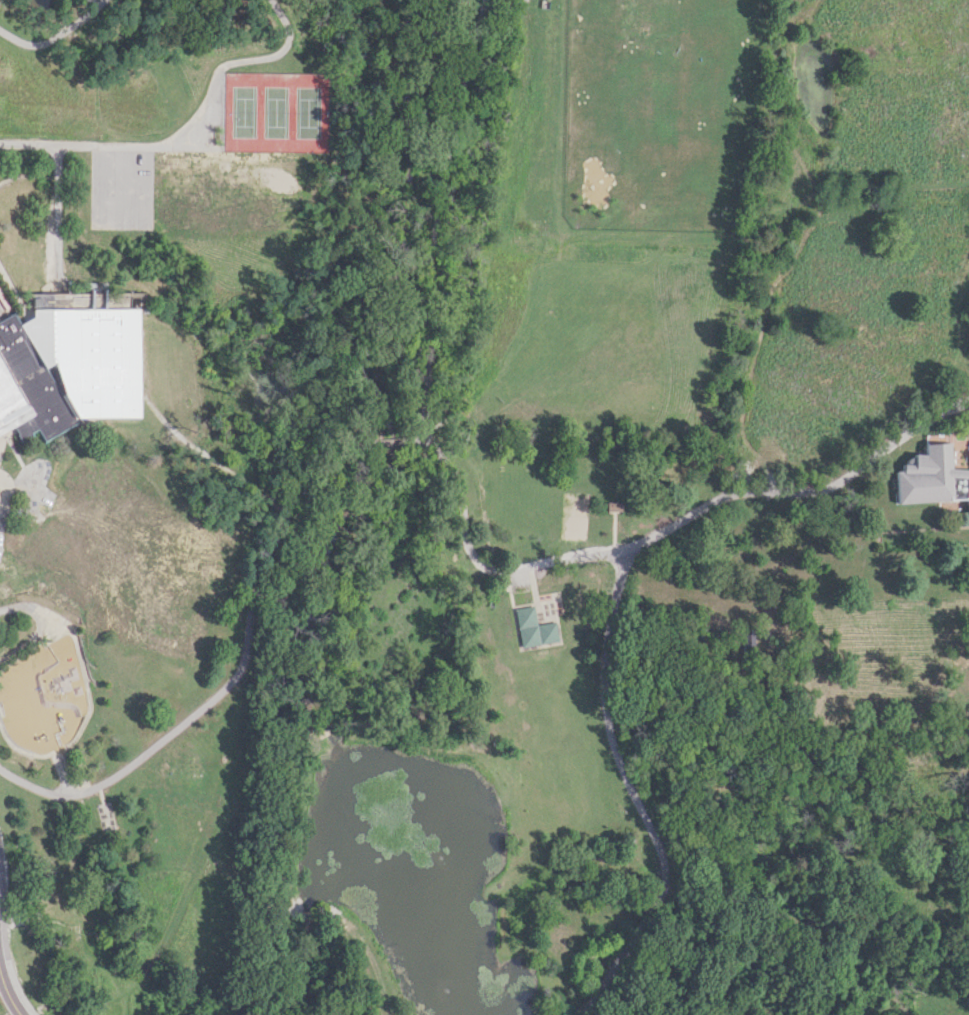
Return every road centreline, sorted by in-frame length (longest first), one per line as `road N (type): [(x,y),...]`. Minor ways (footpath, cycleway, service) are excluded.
road 1 (track): [(136,371),(139,394),(175,433),(281,513)]

